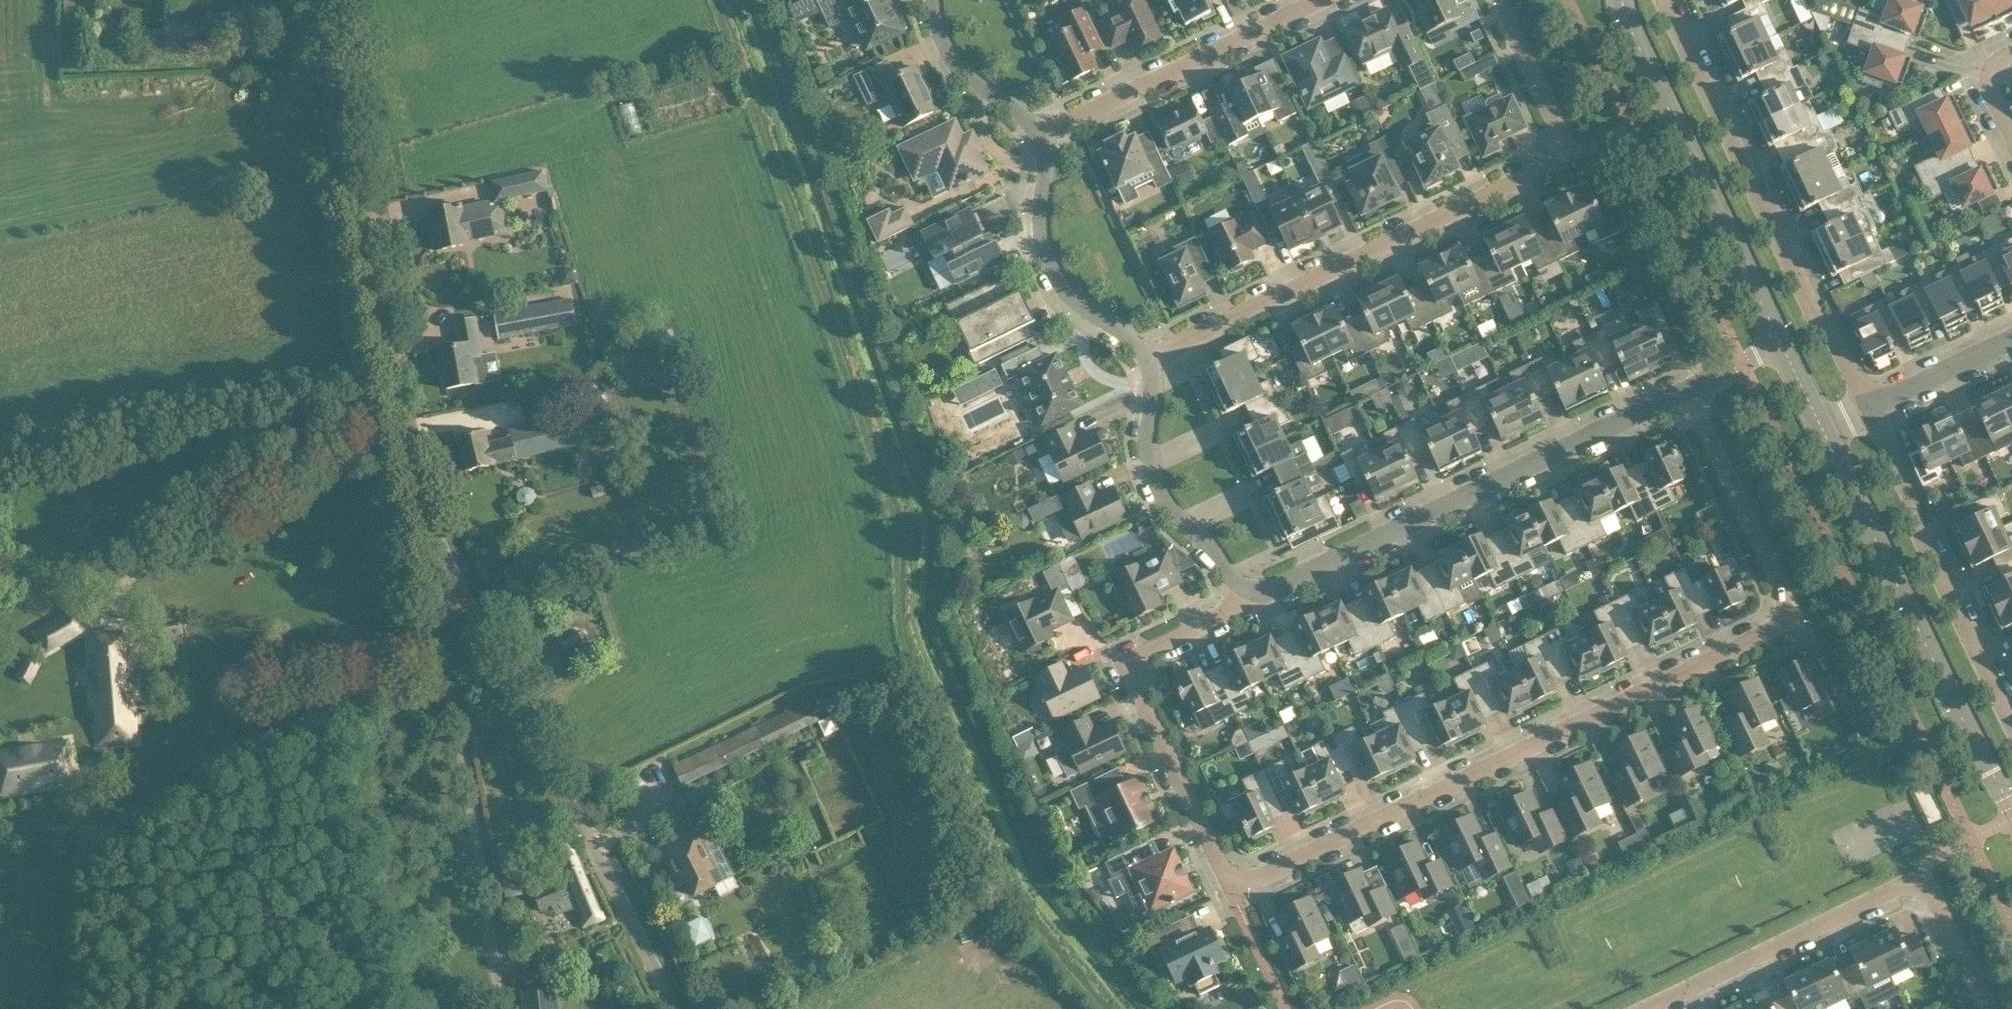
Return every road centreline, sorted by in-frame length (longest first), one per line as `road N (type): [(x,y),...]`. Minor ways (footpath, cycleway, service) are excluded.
road 1 (residential): [(1252,598),(1135,660),(1131,675),(1219,866),(1229,879),(1252,880),(1781,625),(1786,601),(1687,390)]
road 2 (residential): [(1148,358),(1572,162),(1575,148),(1497,0)]
road 3 (unclassified): [(447,569),(332,62),(325,0)]
road 4 (unclassified): [(669,1008),(447,569)]
road 5 (residential): [(1252,598),(1687,390)]
road 6 (residential): [(1870,411),(1666,0)]
road 7 (unclassified): [(490,1008),(440,615),(447,569)]
road 8 (residential): [(1655,1008),(1923,886),(1987,1008)]
road 9 (tertiary): [(2011,807),(1827,431)]
road 10 (tertiary): [(1786,348),(1624,0)]
road 11 (residential): [(2011,721),(1870,411)]
road 12 (residential): [(1037,135),(1320,0)]
road 13 (residential): [(1148,358),(1155,478),(1252,598)]
road 14 (residential): [(1037,135),(1048,161),(1040,215),(1051,266),(1080,306),(1148,358)]
road 15 (residential): [(936,0),(942,36),(961,67),(1020,108),(1037,135)]
road 16 (residential): [(1870,411),(2011,340)]

